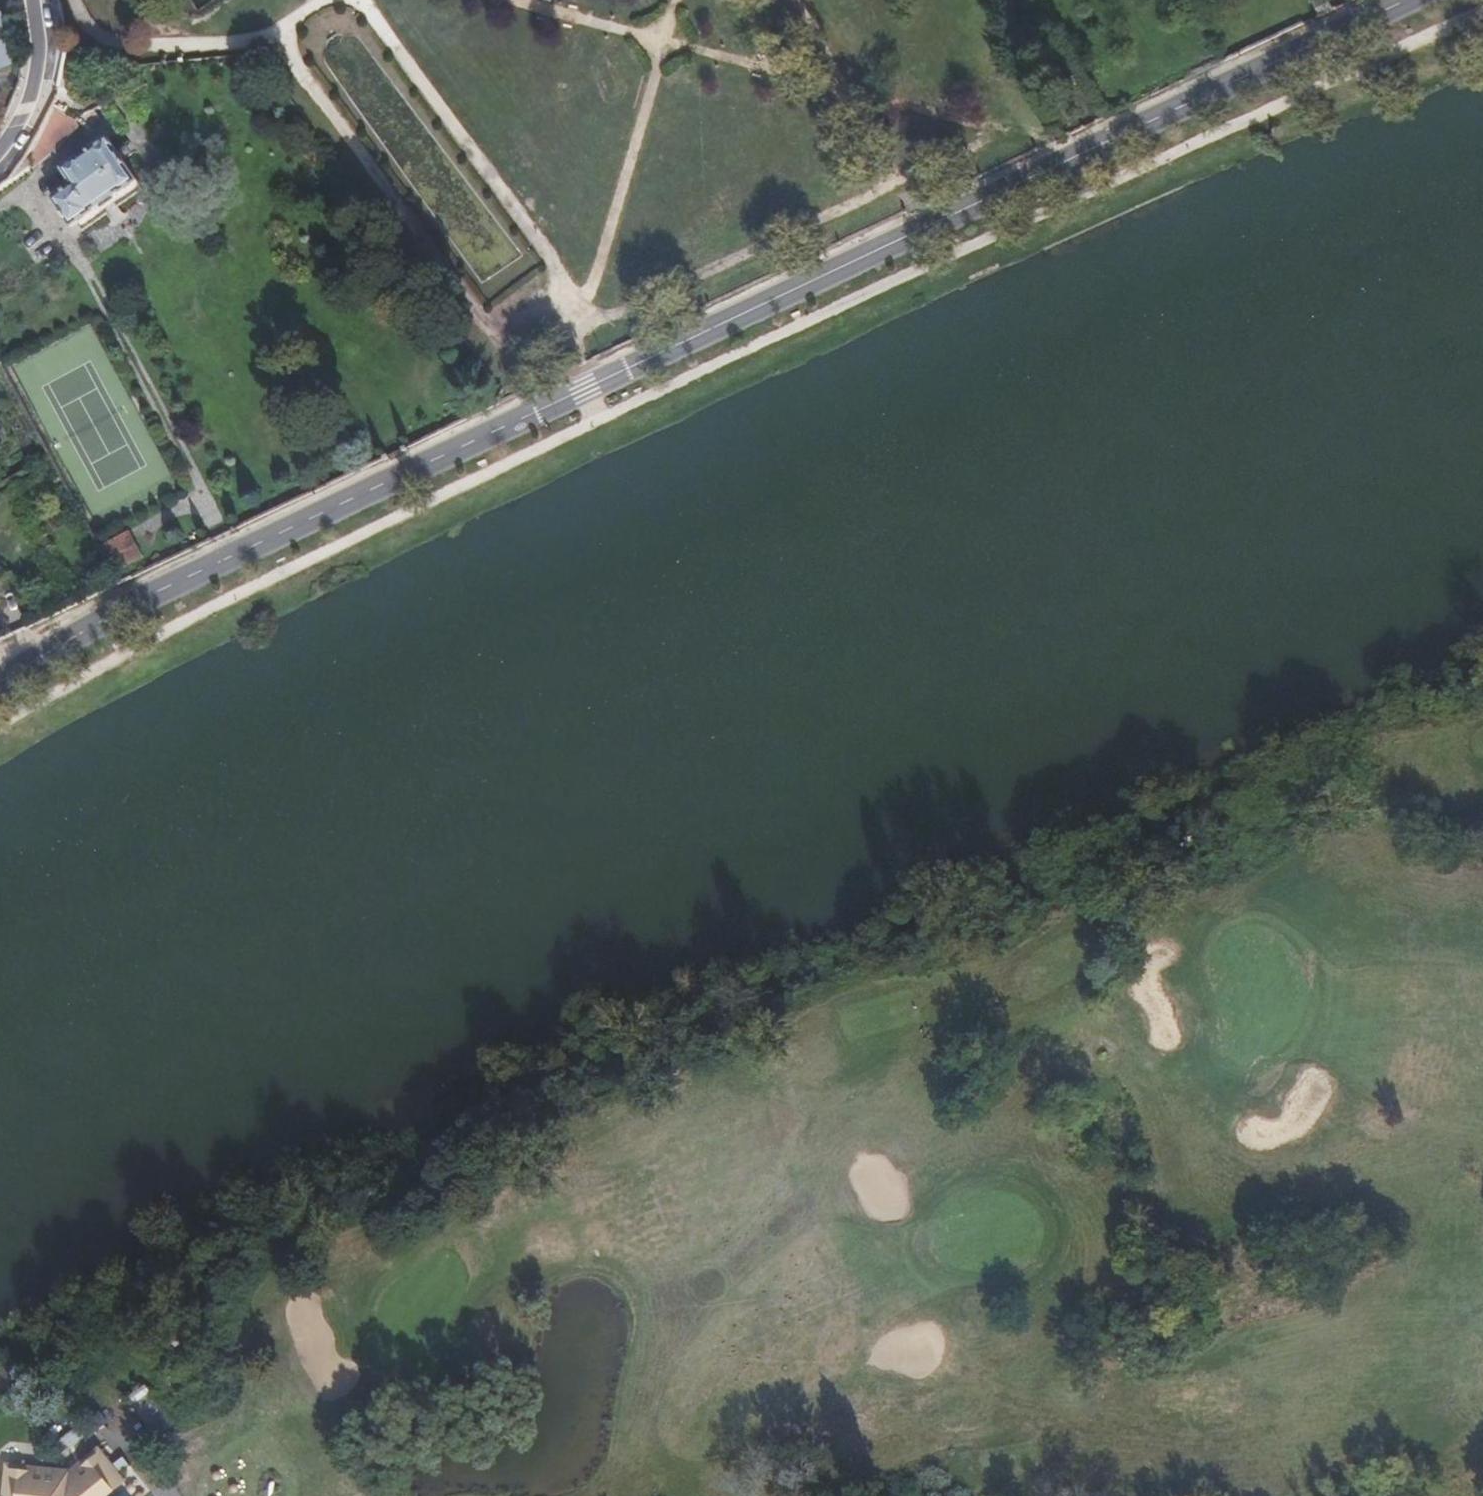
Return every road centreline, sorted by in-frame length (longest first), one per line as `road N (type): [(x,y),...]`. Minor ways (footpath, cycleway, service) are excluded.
road 1 (unclassified): [(0,679),(134,601),(1400,0)]
road 2 (residential): [(34,0),(41,42),(36,80),(0,150)]

